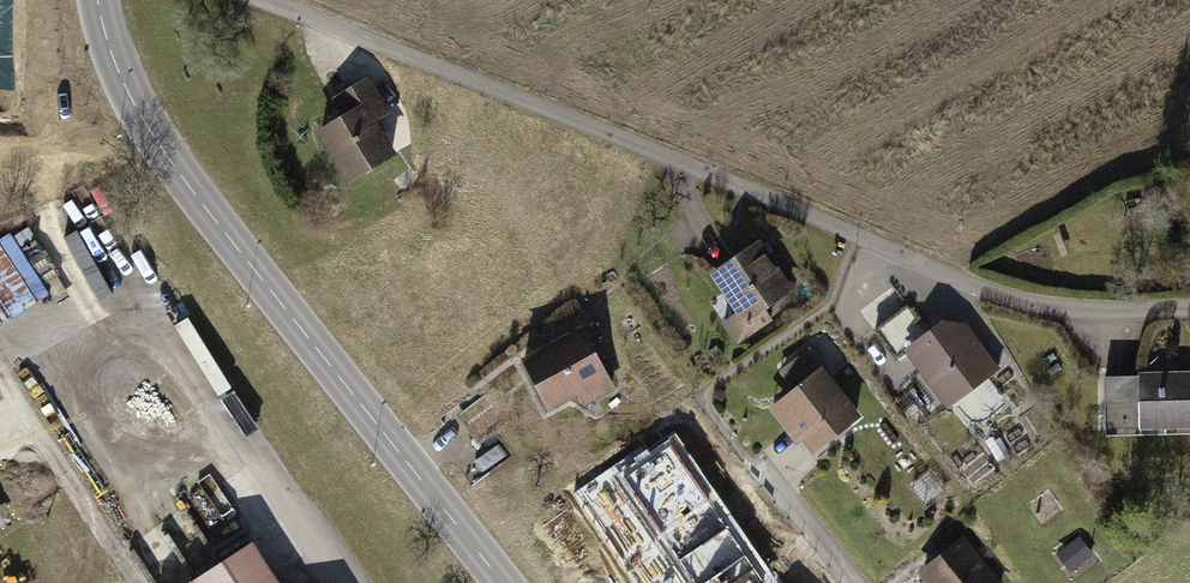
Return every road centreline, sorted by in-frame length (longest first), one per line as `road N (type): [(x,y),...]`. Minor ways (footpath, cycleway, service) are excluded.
road 1 (residential): [(1189,310),(1040,303),(976,283),(267,0)]
road 2 (primary): [(503,582),(165,158),(117,66),(97,0)]

